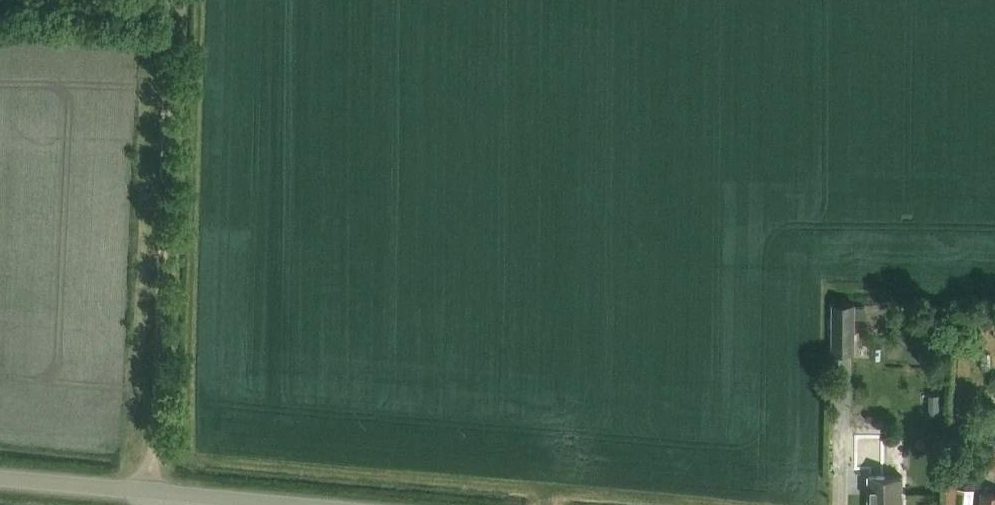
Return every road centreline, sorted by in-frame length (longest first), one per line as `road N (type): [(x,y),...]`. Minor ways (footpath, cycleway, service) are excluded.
road 1 (track): [(153,491),(169,0)]
road 2 (residential): [(304,504),(0,477)]

